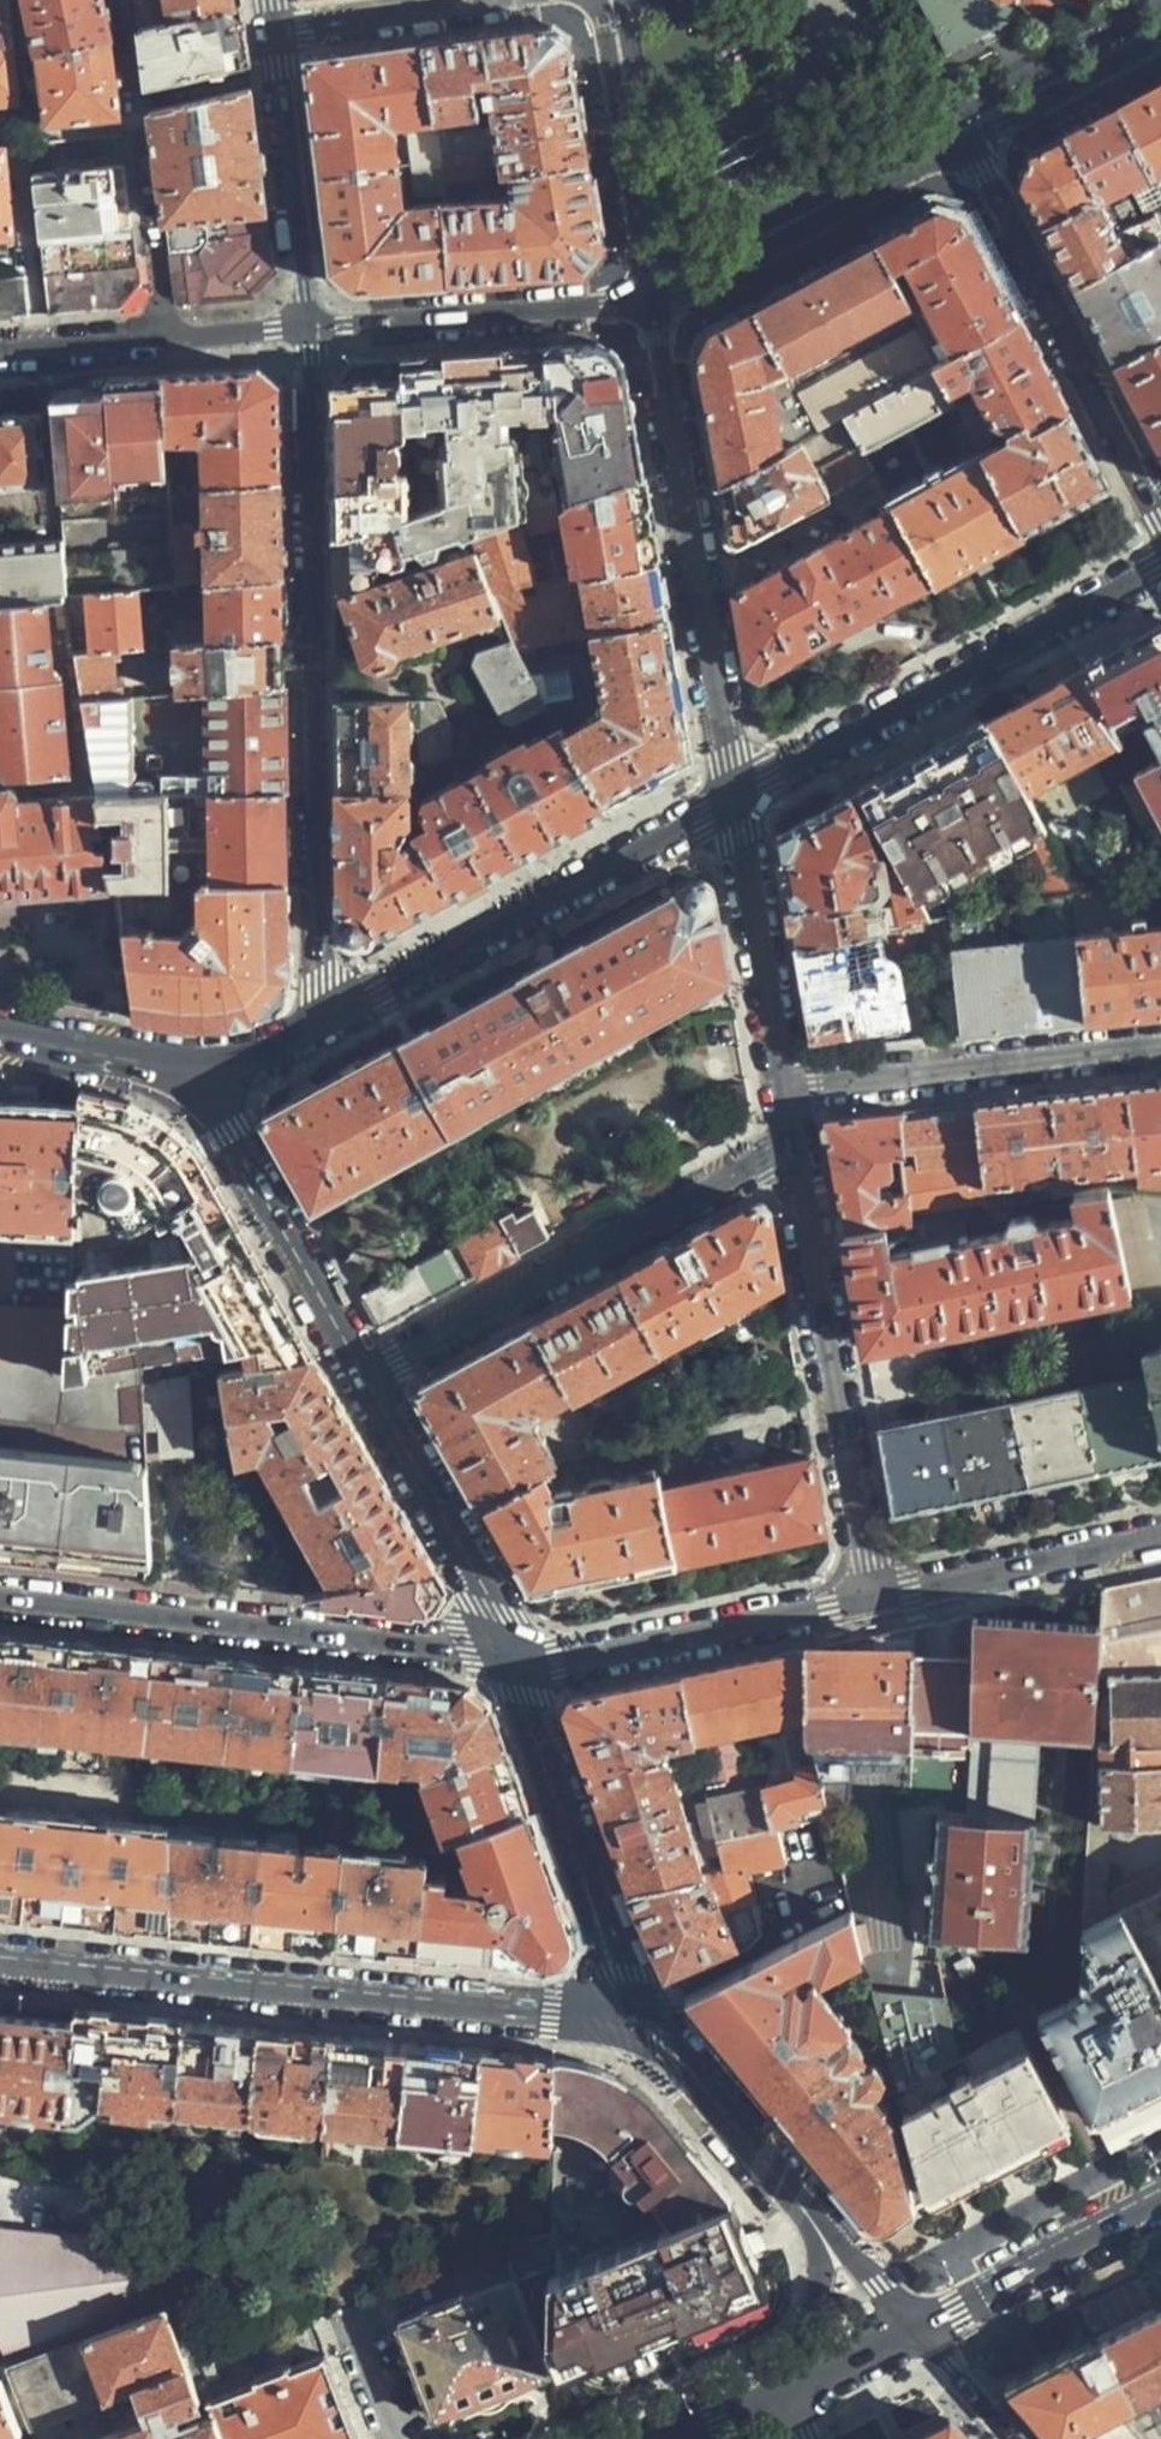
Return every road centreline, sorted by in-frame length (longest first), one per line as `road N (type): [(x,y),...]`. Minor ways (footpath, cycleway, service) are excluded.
road 1 (residential): [(320,1021),(312,336)]
road 2 (residential): [(628,2019),(0,1962)]
road 3 (residential): [(0,1603),(513,1667)]
road 4 (residential): [(654,313),(743,801)]
road 5 (residential): [(801,1153),(763,1159),(365,1376)]
road 6 (residential): [(743,801),(320,1021)]
road 7 (residential): [(1160,570),(743,801)]
road 8 (residential): [(801,1153),(872,1597)]
road 9 (residential): [(1160,512),(964,148)]
road 10 (residential): [(628,2019),(513,1667)]
road 11 (residential): [(1160,1051),(793,1097)]
road 12 (residential): [(513,1667),(872,1597)]
road 13 (residential): [(964,148),(654,313)]
road 14 (residential): [(654,313),(312,336)]
road 15 (residential): [(365,1376),(197,1089)]
road 16 (residential): [(513,1667),(493,1611),(365,1376)]
road 17 (residential): [(602,0),(654,313)]
road 18 (residential): [(312,336),(0,357)]
road 19 (residential): [(312,336),(272,33)]
road 20 (residential): [(743,801),(793,1097)]
road 21 (residential): [(872,1597),(1160,1543)]
road 22 (secondary): [(1160,2205),(915,2329)]
road 23 (residential): [(810,2210),(681,2062),(628,2019)]
road 24 (residential): [(1160,41),(964,148)]
road 25 (residential): [(272,33),(491,0)]
road 26 (residential): [(197,1089),(124,1059),(0,1038)]
road 27 (residential): [(810,2210),(822,2289),(793,2386)]
road 28 (residential): [(915,2329),(810,2210)]
road 29 (residential): [(1012,2438),(915,2329)]
road 30 (residential): [(320,1021),(197,1089)]
road 31 (secondary): [(915,2329),(793,2386)]
road 32 (secondary): [(777,2394),(666,2438)]

